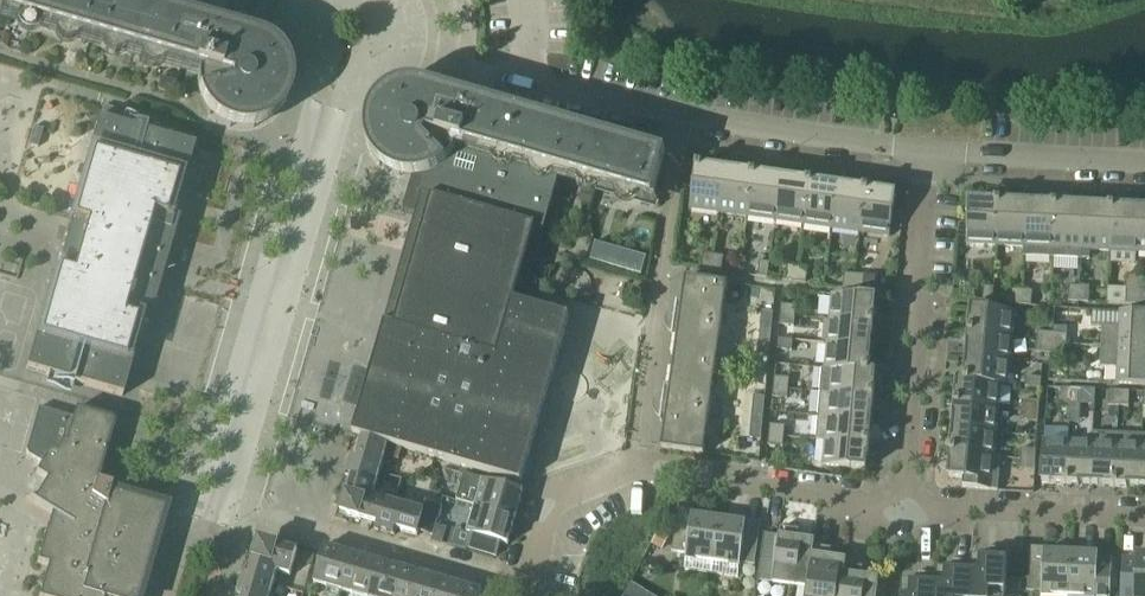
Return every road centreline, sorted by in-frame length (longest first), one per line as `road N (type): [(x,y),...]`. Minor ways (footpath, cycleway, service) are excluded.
road 1 (residential): [(930,153),(688,118),(533,83),(523,65),(521,0)]
road 2 (residential): [(904,517),(924,354),(916,299),(930,153)]
road 3 (residential): [(904,517),(854,502),(638,471)]
road 4 (residential): [(1144,512),(948,507),(904,517)]
road 5 (residential): [(1144,165),(930,153)]
road 6 (residential): [(530,582),(498,584),(327,537)]
road 7 (residential): [(530,582),(538,531),(551,513),(592,483),(638,471)]

